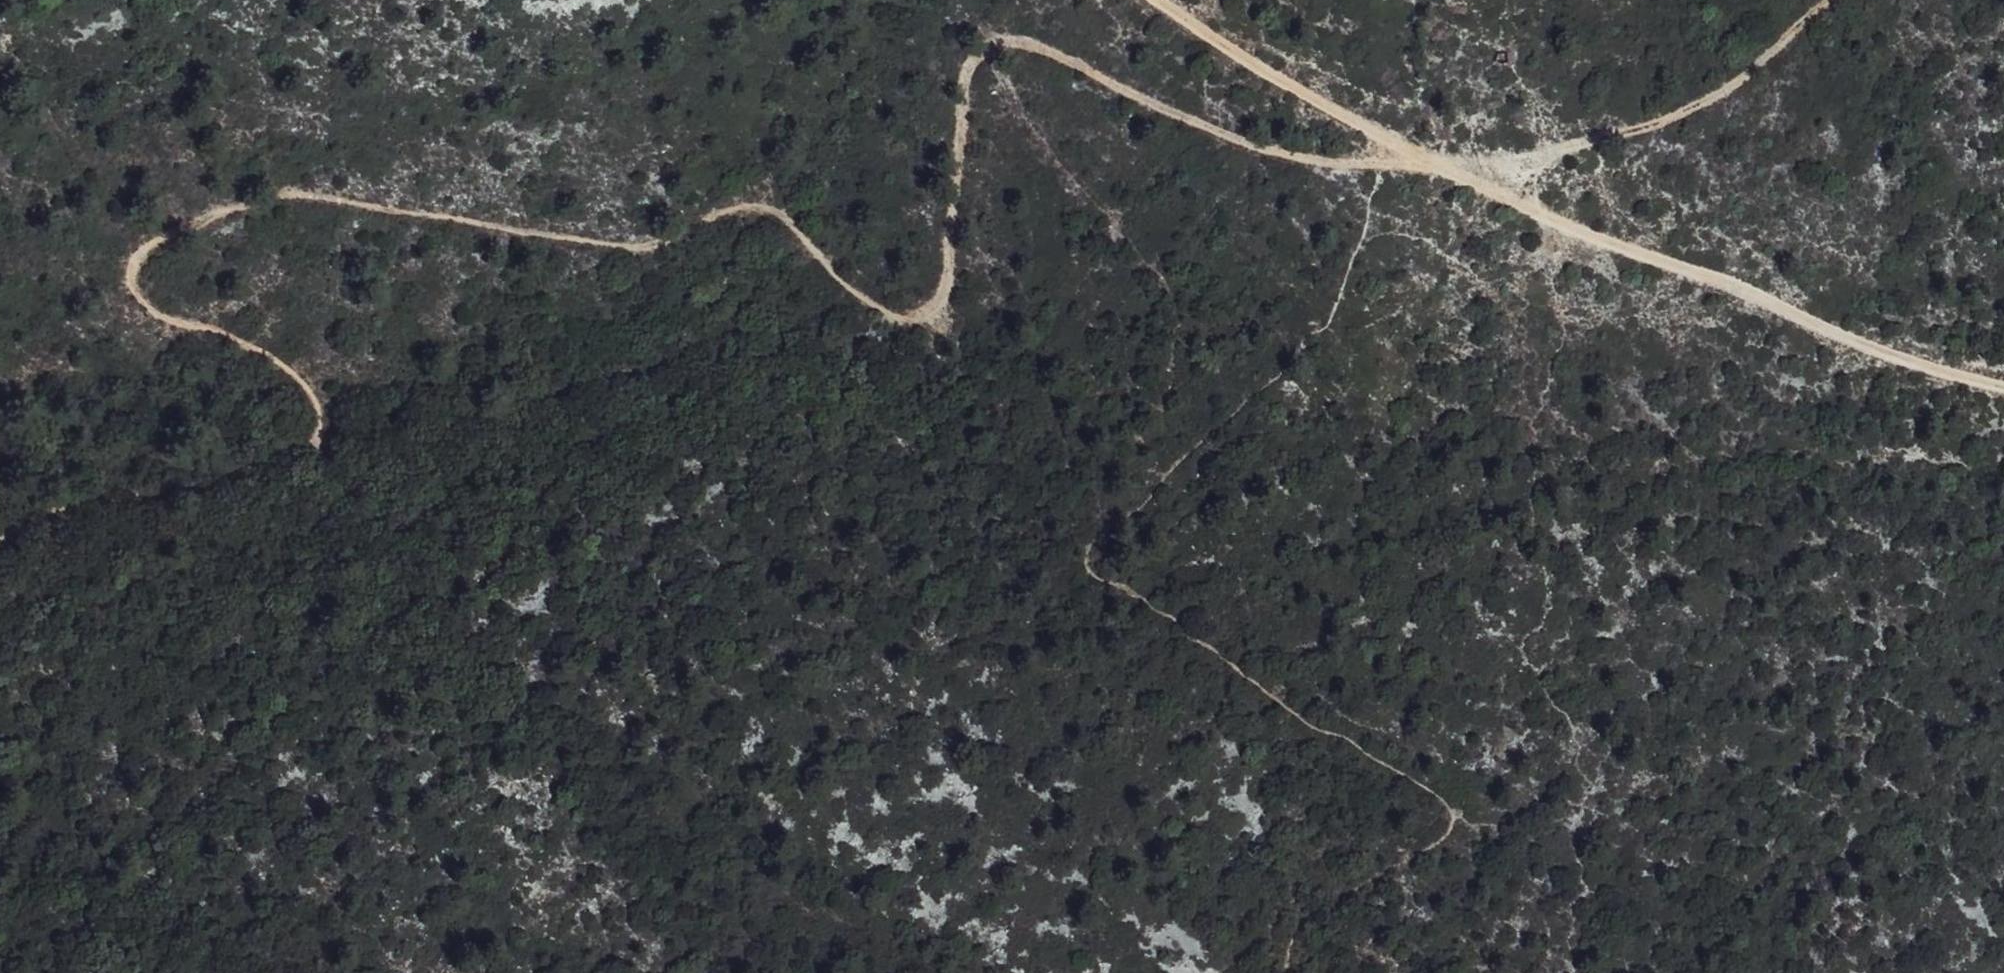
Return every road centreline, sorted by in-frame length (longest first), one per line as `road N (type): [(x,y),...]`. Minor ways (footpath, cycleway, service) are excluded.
road 1 (track): [(1408,145),(1595,238),(1760,289),(1959,371),(2003,382)]
road 2 (track): [(1827,0),(1762,68),(1673,121),(1451,166)]
road 3 (track): [(1149,0),(1223,54),(1408,145)]

